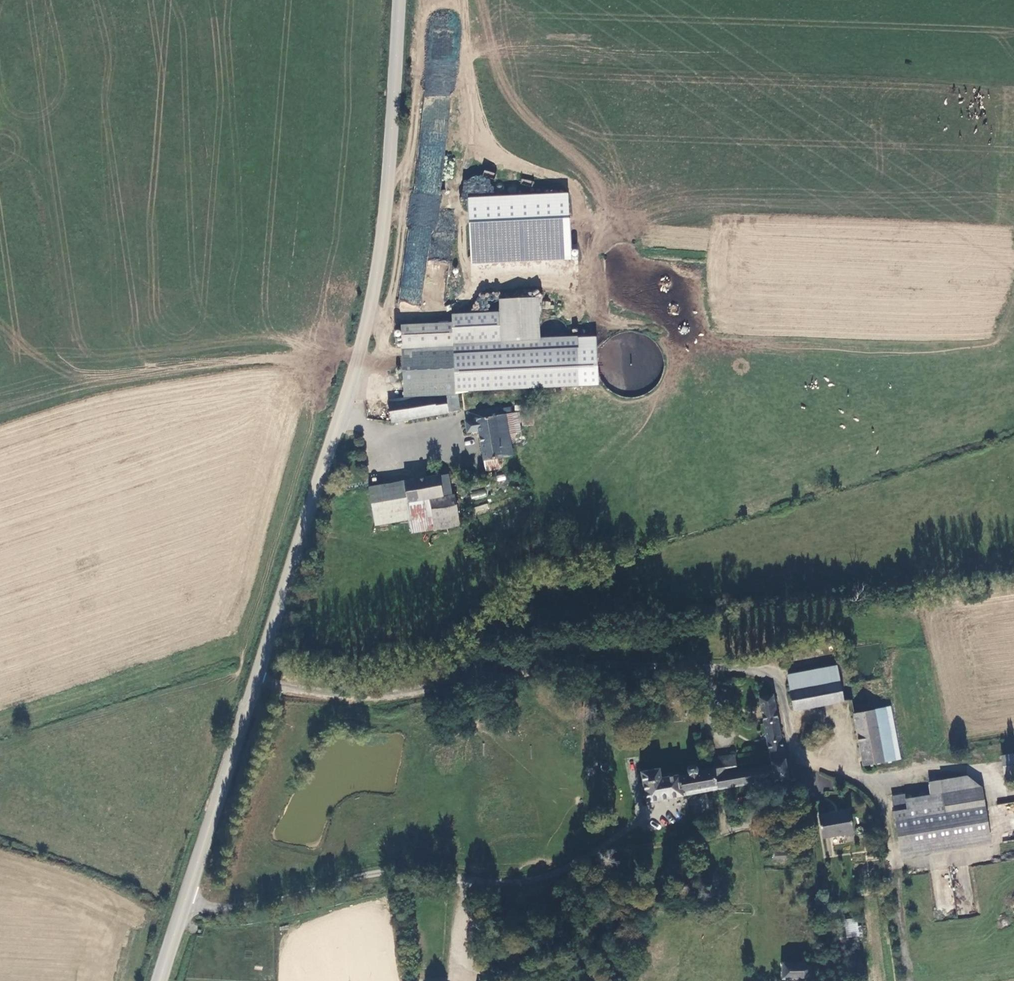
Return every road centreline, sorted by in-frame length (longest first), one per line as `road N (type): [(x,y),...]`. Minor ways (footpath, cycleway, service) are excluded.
road 1 (tertiary): [(401,0),(381,266),(256,681)]
road 2 (unclassified): [(791,729),(778,682),(767,674),(602,654),(497,667),(361,699),(256,681)]
road 3 (tertiary): [(256,681),(160,980)]

